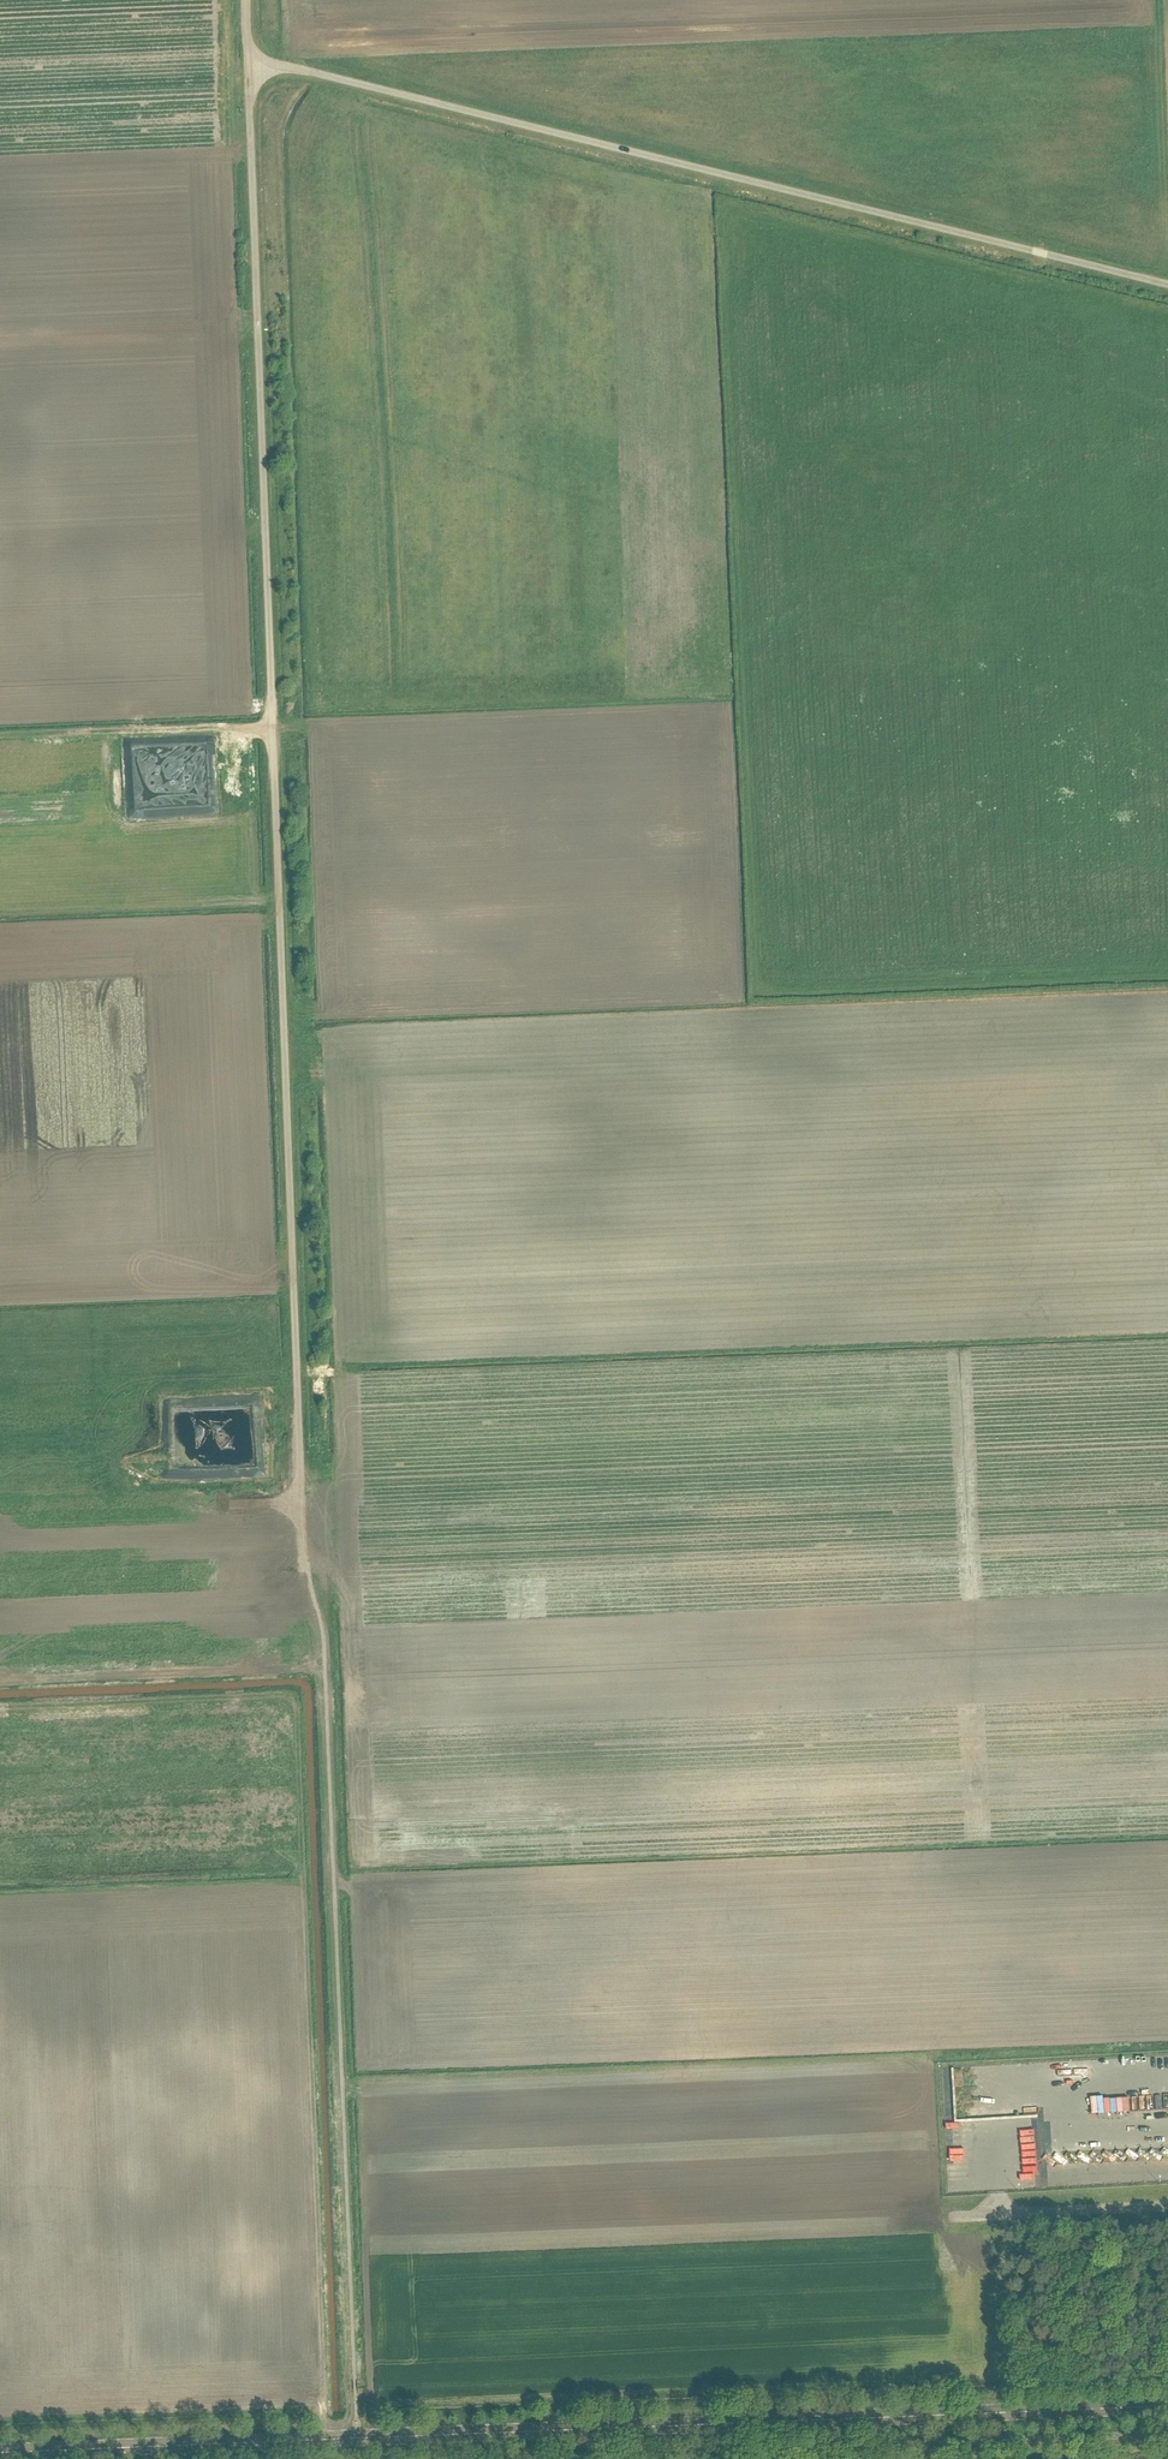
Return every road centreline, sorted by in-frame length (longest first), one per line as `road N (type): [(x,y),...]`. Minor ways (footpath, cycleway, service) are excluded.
road 1 (track): [(249,63),(303,1567)]
road 2 (secondary): [(0,2451),(1167,2406)]
road 3 (track): [(1167,285),(249,63)]

